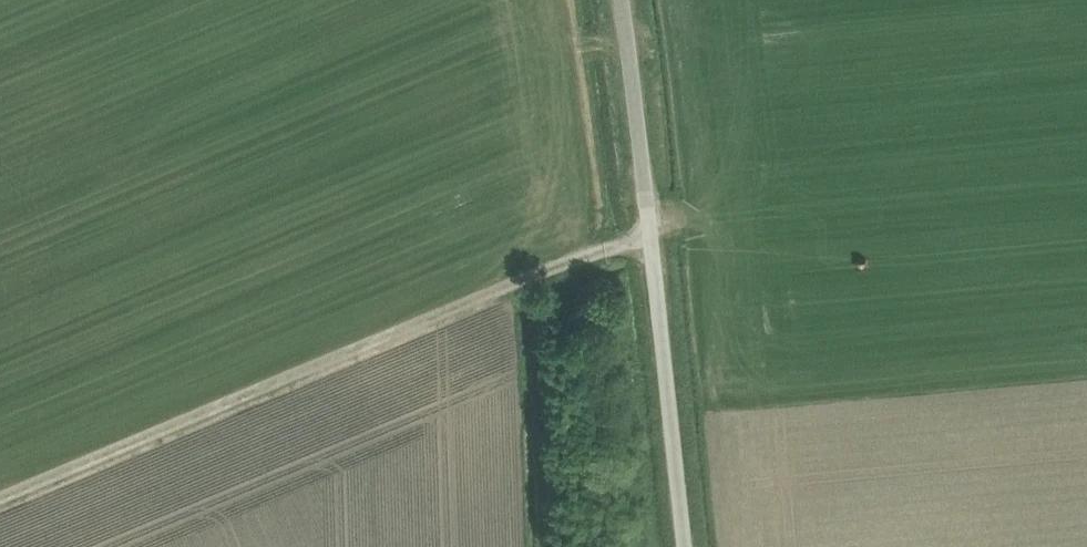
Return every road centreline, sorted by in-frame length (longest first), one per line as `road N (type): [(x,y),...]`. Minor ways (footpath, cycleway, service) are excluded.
road 1 (unclassified): [(686,546),(622,0)]

